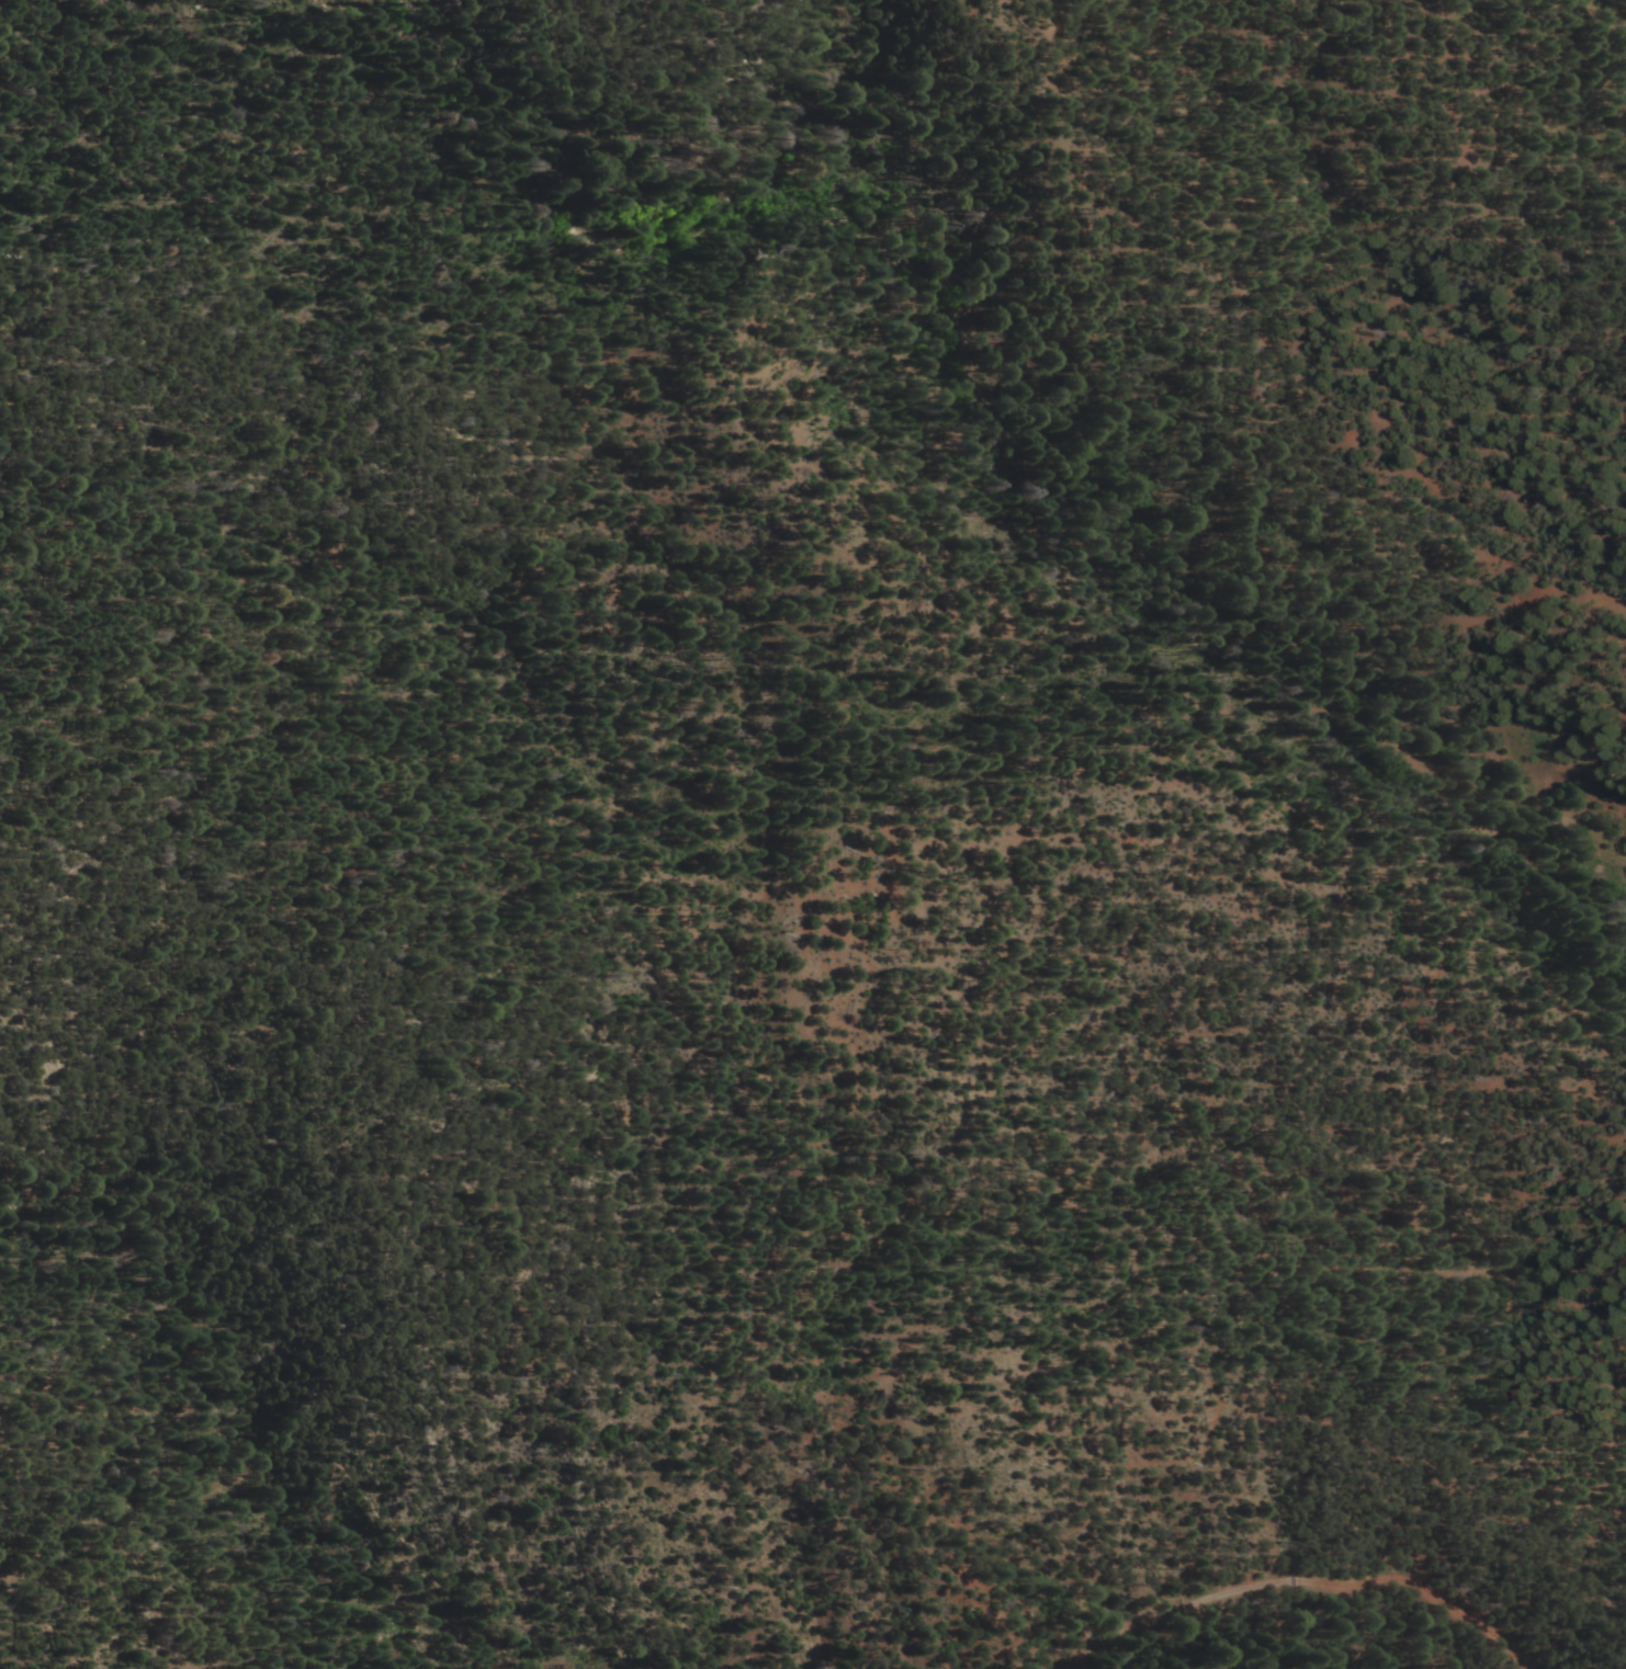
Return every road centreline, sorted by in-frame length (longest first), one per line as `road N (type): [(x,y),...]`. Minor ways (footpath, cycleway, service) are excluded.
road 1 (residential): [(1054,1668),(1123,1622),(1253,1580),(1281,1575),(1340,1582),(1388,1573),(1402,1573),(1510,1638),(1536,1668)]

